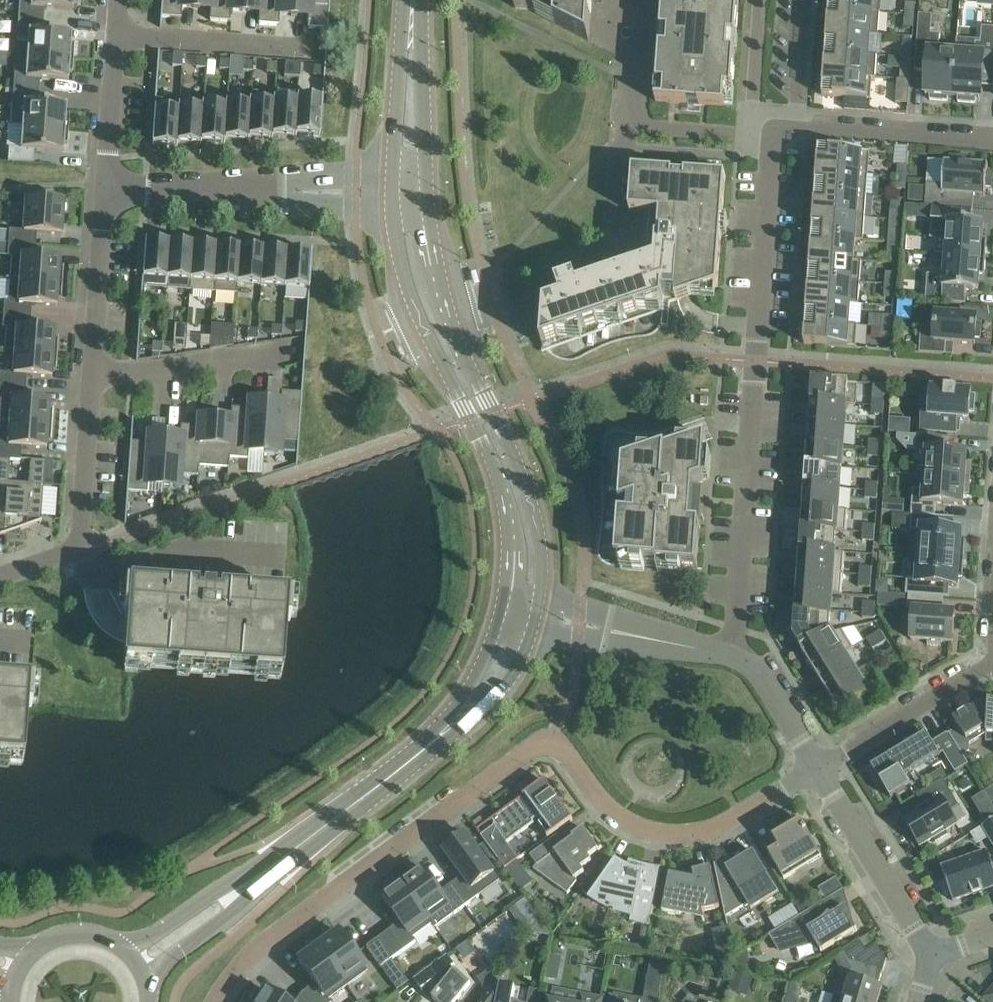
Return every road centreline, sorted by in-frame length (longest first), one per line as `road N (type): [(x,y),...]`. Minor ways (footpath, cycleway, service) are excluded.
road 1 (residential): [(817,768),(730,820),(671,833),(613,811),(564,750),(549,742),(268,939),(214,1001)]
road 2 (residential): [(777,132),(733,655)]
road 3 (secondary): [(520,607),(527,553),(520,506),(441,342),(408,232),(406,192)]
road 4 (secondary): [(298,844),(422,750),(477,693),(520,607)]
road 5 (residential): [(105,188),(406,192)]
road 6 (residential): [(0,575),(77,549),(91,376)]
road 7 (unclassified): [(733,655),(520,607)]
road 8 (unclassified): [(930,953),(817,768)]
road 9 (secondary): [(148,983),(166,959),(229,918),(298,844)]
road 10 (residential): [(992,660),(817,768)]
road 11 (residential): [(116,36),(320,49)]
road 12 (secondary): [(298,844),(123,945)]
road 13 (residential): [(91,376),(291,349)]
road 14 (residential): [(796,128),(992,143)]
road 15 (secondary): [(406,192),(412,0)]
road 16 (residential): [(91,376),(105,188)]
road 17 (residential): [(105,188),(116,36)]
road 18 (unclassified): [(817,768),(765,681),(733,655)]
road 19 (residential): [(760,0),(753,101),(777,132)]
road 20 (residential): [(796,128),(804,0)]

